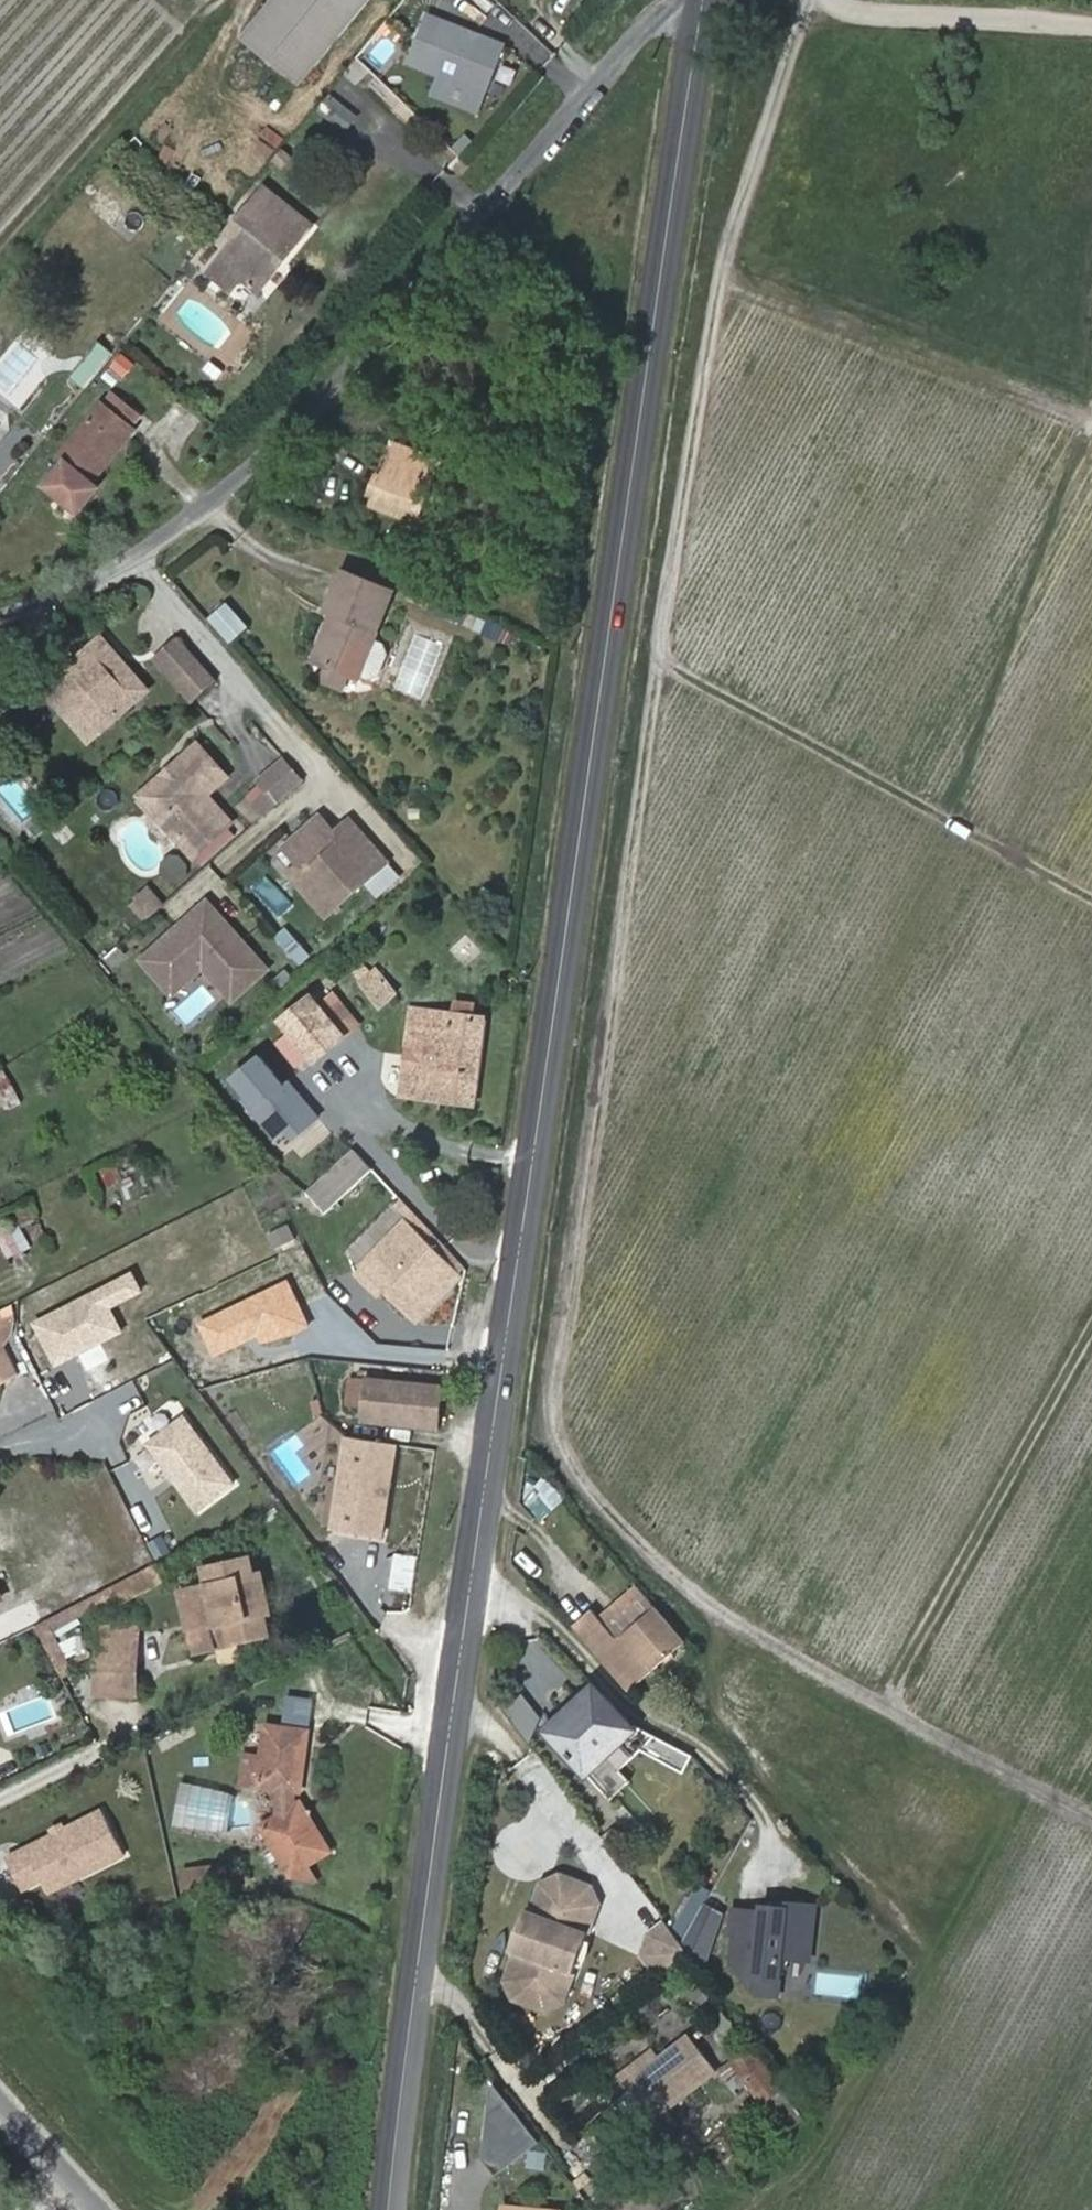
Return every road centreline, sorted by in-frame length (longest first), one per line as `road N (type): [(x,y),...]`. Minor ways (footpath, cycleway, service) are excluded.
road 1 (track): [(755,2209),(829,2143),(927,1960),(713,1698),(711,1667),(739,1621),(634,1535),(576,1466),(554,1420),(659,652),(721,277),(810,0)]
road 2 (secondary): [(389,2209),(455,1689),(706,0)]
road 3 (residential): [(660,0),(324,395),(257,460),(139,554),(0,617)]
road 4 (track): [(1091,898),(658,660)]
road 5 (track): [(893,1707),(899,1675),(1091,1329)]
road 6 (track): [(1091,1817),(739,1621)]
road 7 (track): [(721,277),(1091,421)]
road 8 (track): [(832,0),(838,7),(1091,25)]
road 9 (tertiary): [(96,2209),(0,2103)]

